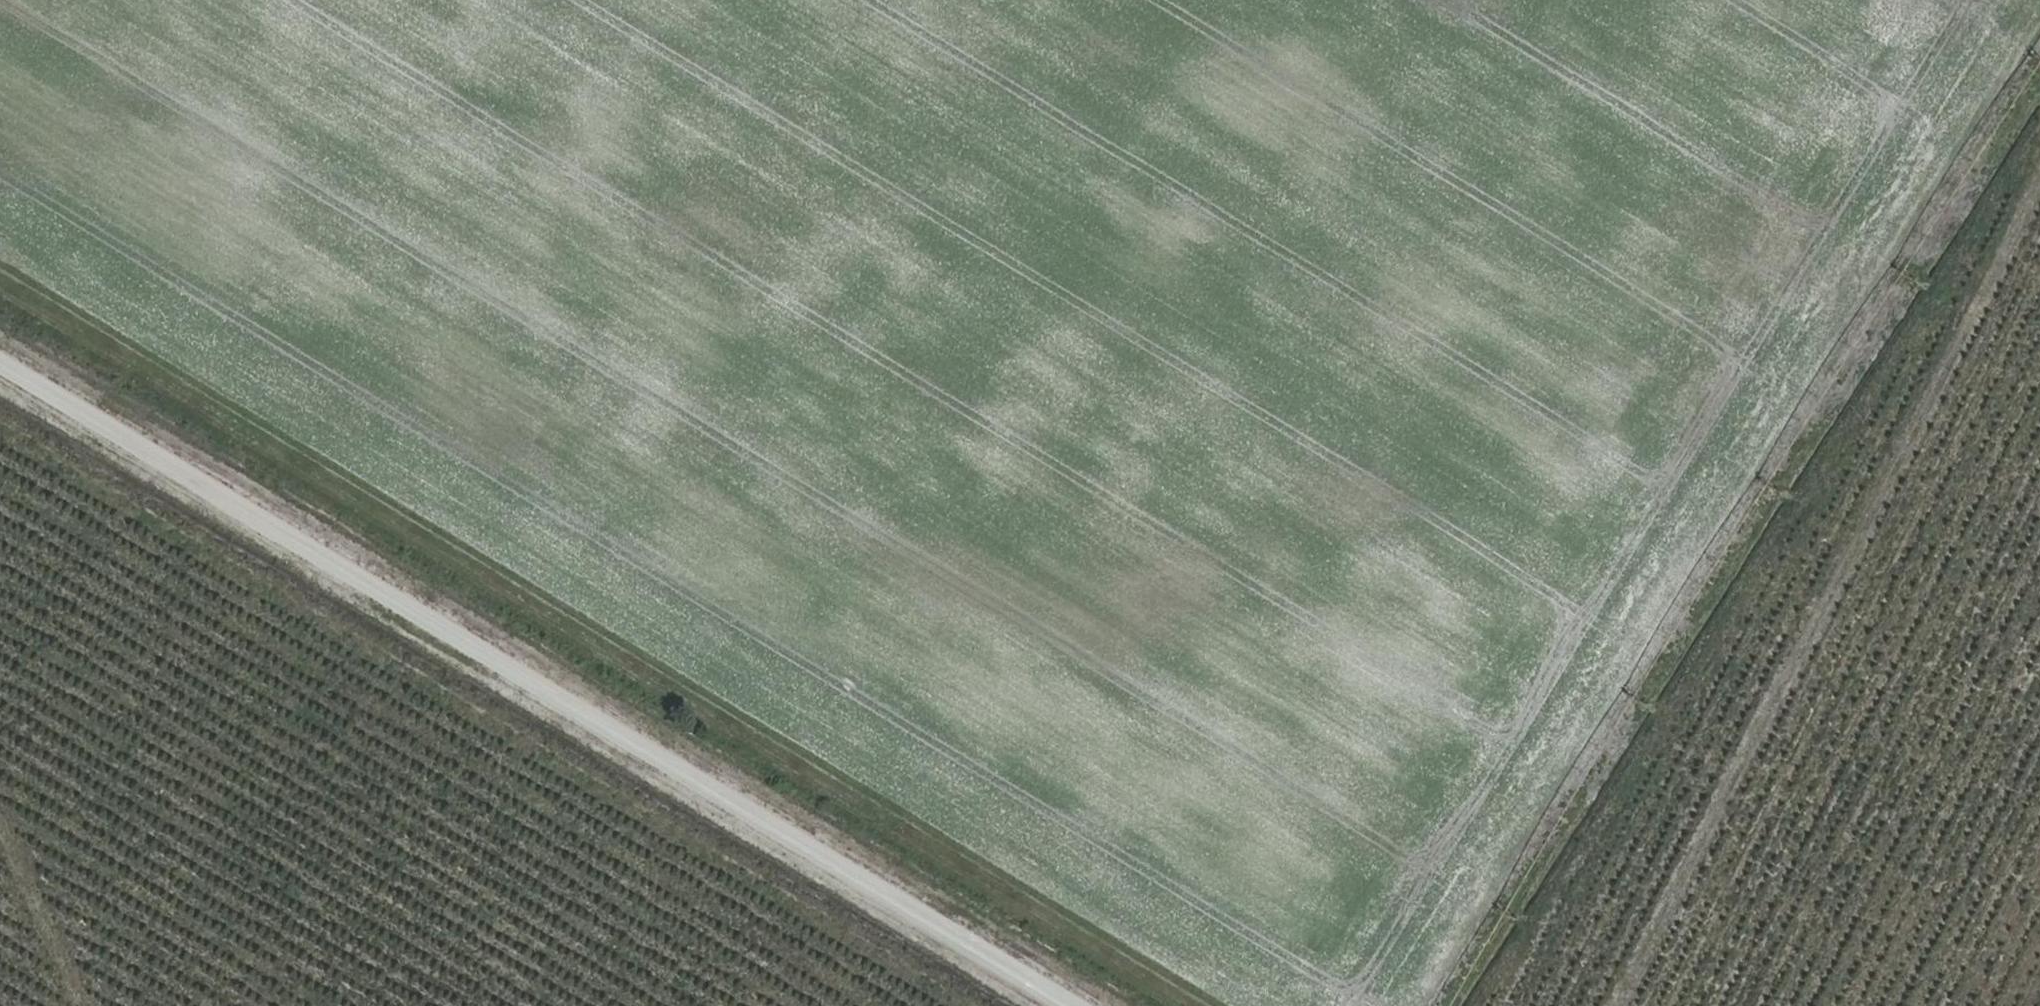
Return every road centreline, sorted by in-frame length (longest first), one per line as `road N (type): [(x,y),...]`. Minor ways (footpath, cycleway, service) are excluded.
road 1 (track): [(0,349),(1103,1005)]

